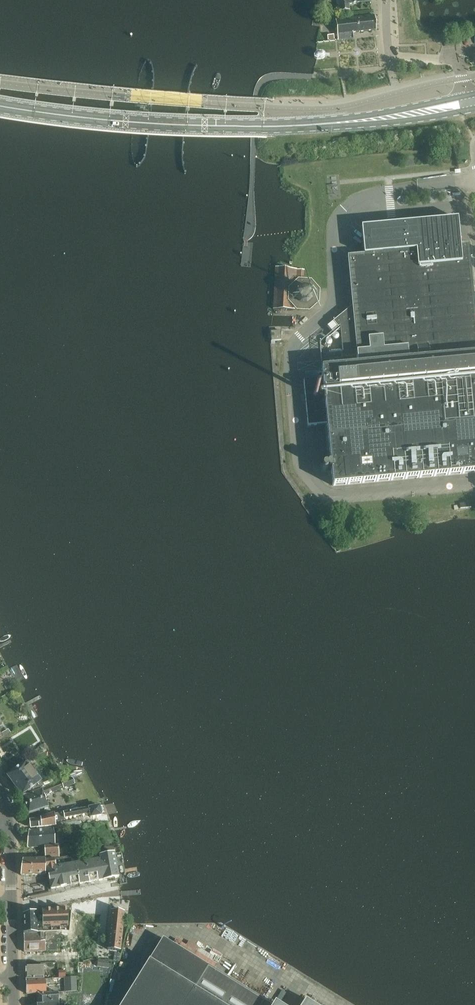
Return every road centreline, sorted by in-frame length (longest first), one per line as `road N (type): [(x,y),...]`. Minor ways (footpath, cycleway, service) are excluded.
road 1 (secondary): [(263,127),(0,108)]
road 2 (secondary): [(263,127),(466,101)]
road 3 (residential): [(466,101),(460,65),(389,56),(387,0)]

